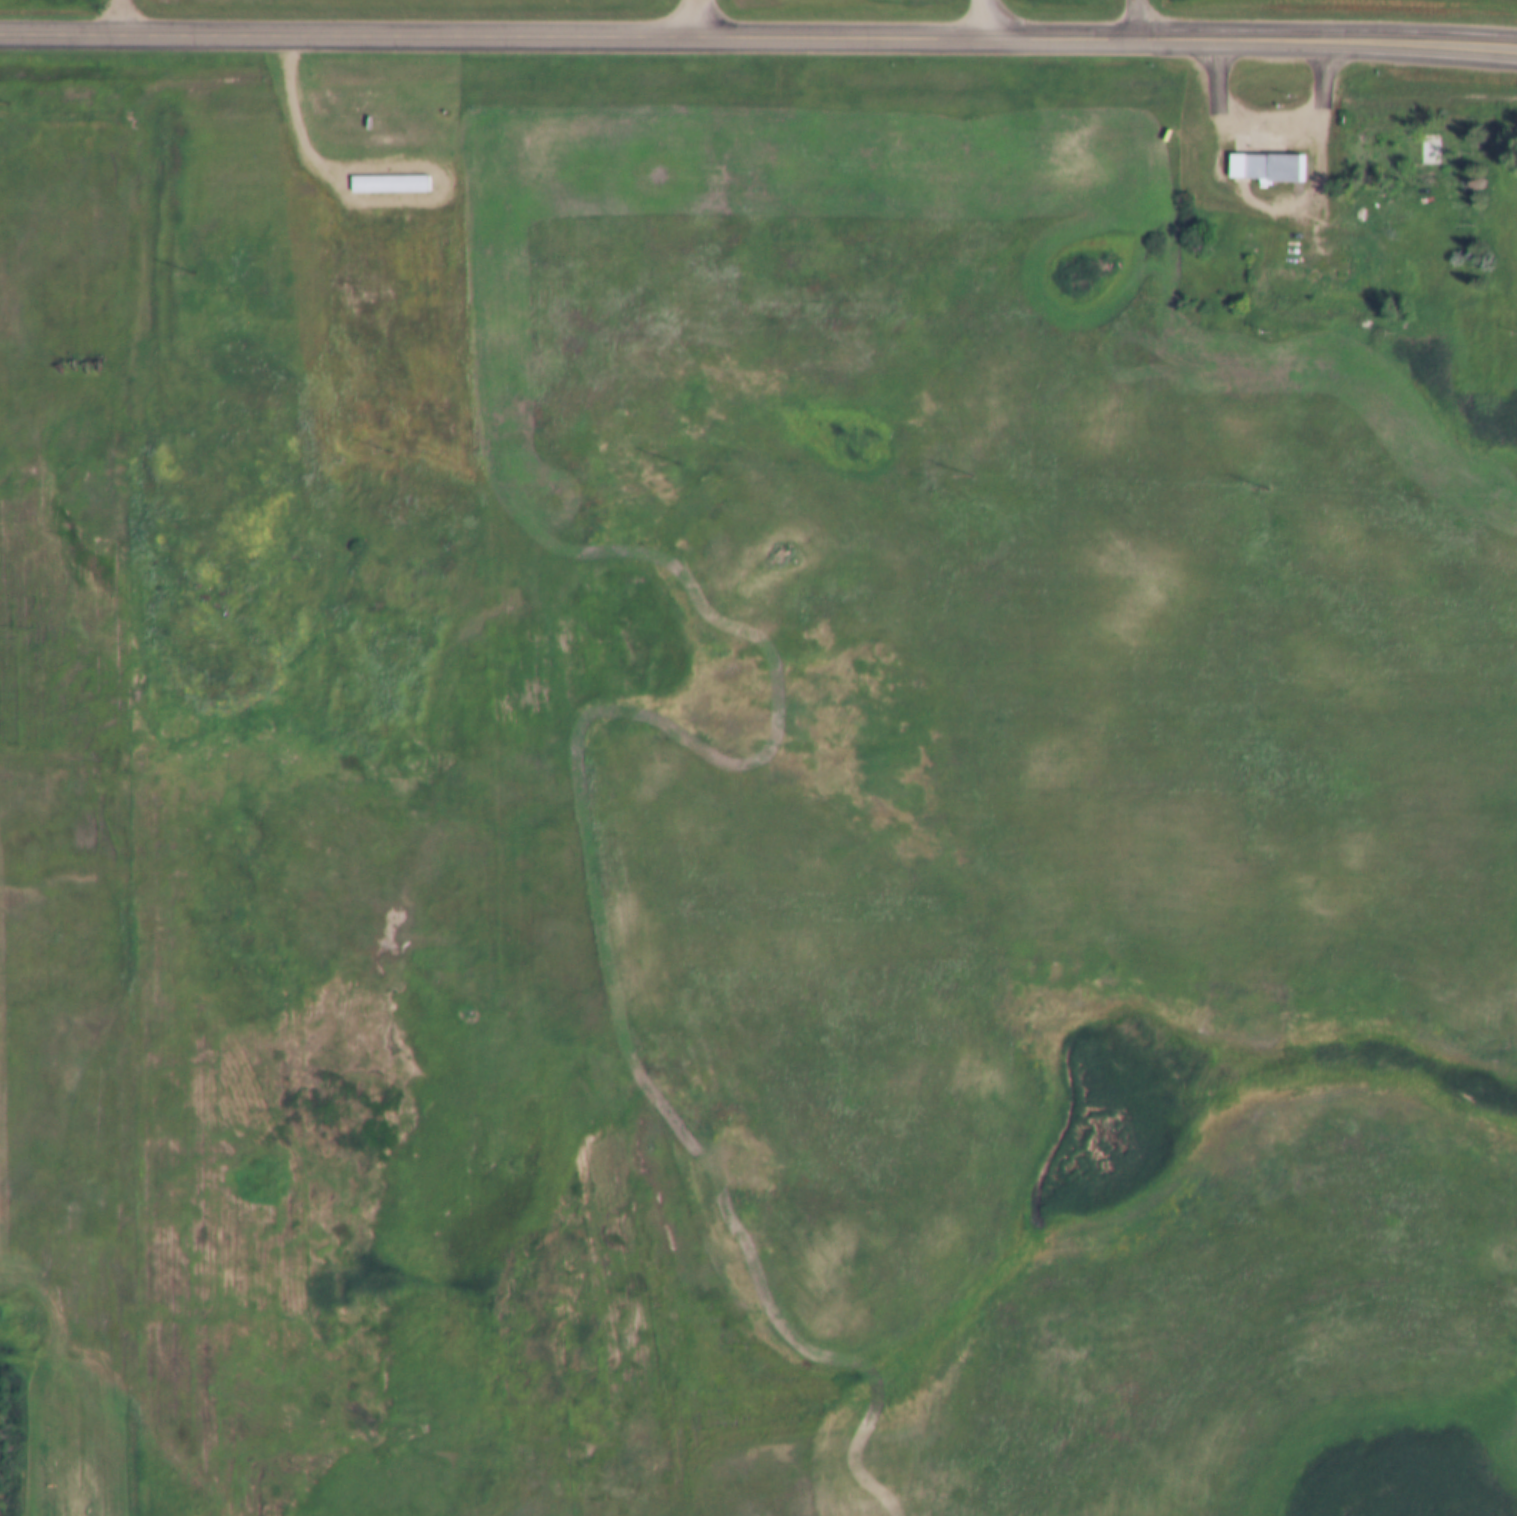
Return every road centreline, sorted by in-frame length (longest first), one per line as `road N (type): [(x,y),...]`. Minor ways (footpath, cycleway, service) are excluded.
road 1 (primary): [(0,30),(1516,40)]

